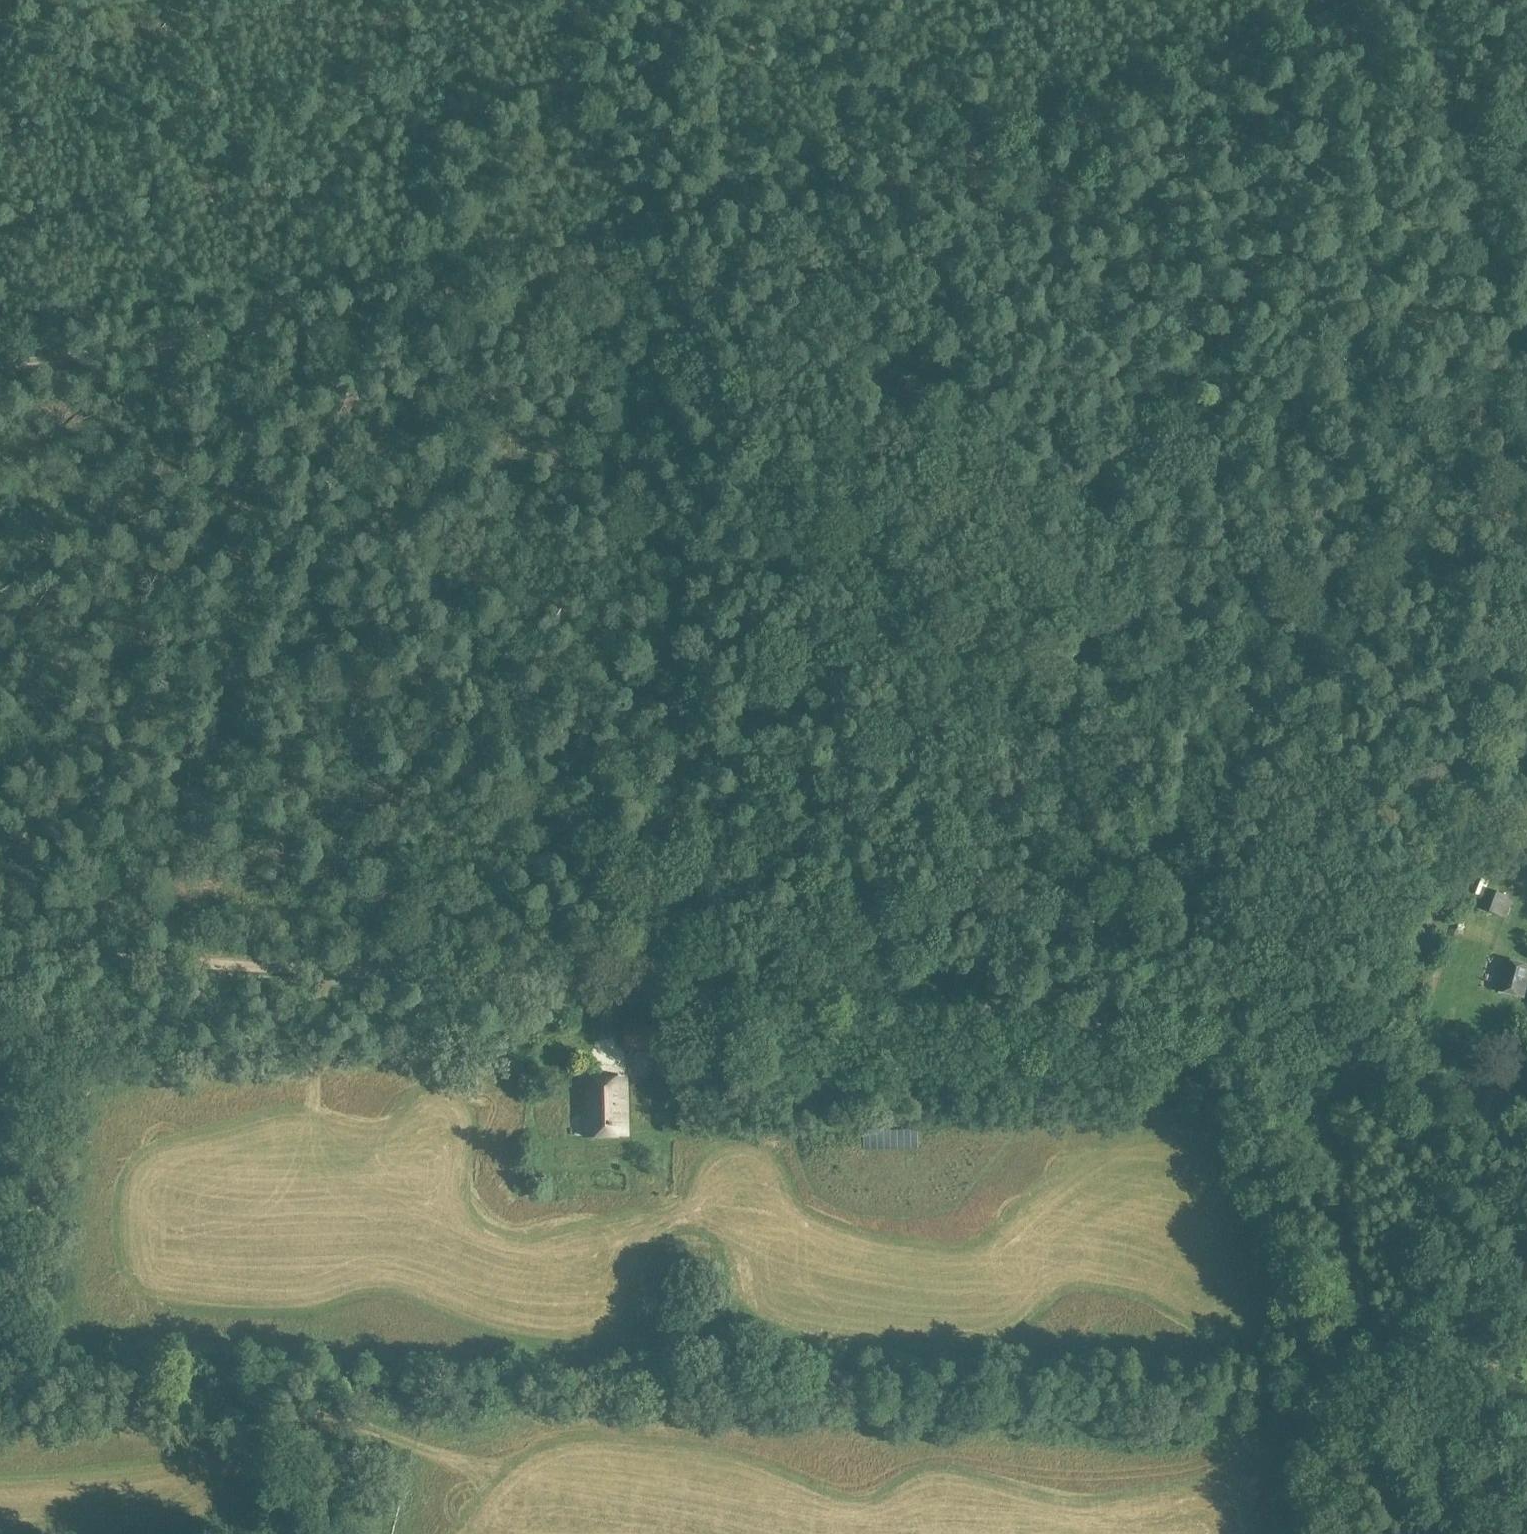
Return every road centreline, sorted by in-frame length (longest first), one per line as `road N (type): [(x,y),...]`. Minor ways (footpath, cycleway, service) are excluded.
road 1 (unclassified): [(1526,1096),(1000,1010),(691,972),(0,942)]
road 2 (track): [(1407,0),(695,284),(0,373)]
road 3 (track): [(1450,1533),(1368,1348),(1340,1076),(1526,730)]
road 4 (track): [(690,985),(695,284)]

